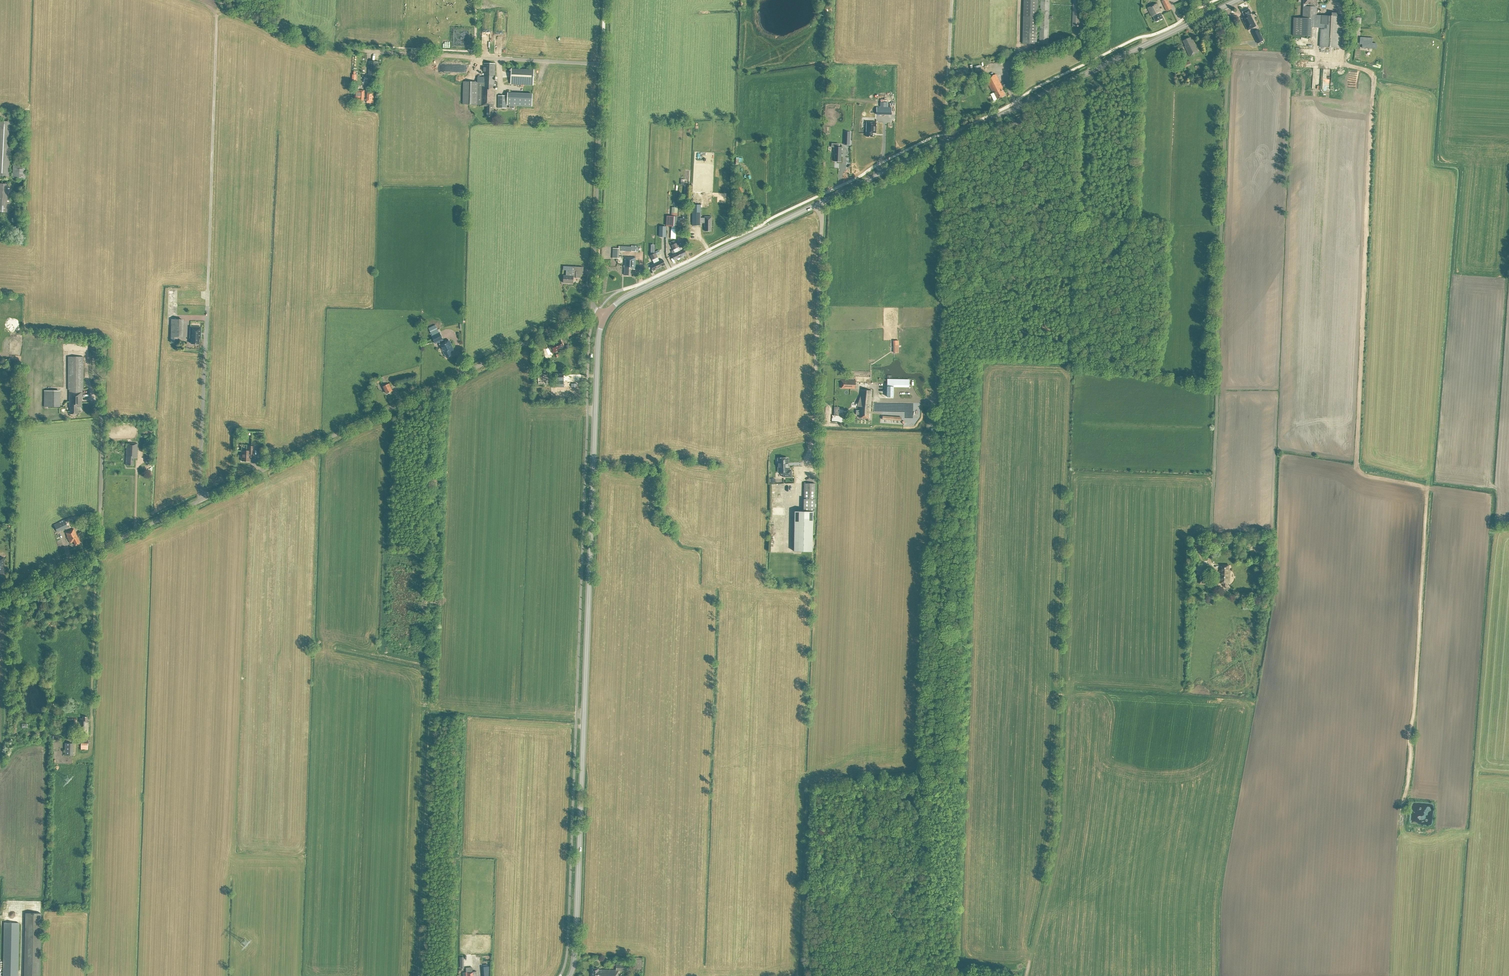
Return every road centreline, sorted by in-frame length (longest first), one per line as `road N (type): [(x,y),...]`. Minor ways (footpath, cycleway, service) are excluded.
road 1 (tertiary): [(606,315),(628,295),(1240,0)]
road 2 (unclassified): [(0,598),(597,311)]
road 3 (tertiary): [(570,975),(606,315)]
road 4 (track): [(1229,5),(1211,537)]
road 5 (track): [(823,200),(814,455)]
road 6 (unclassified): [(597,311),(605,64)]
road 7 (unclassified): [(605,64),(470,56)]

